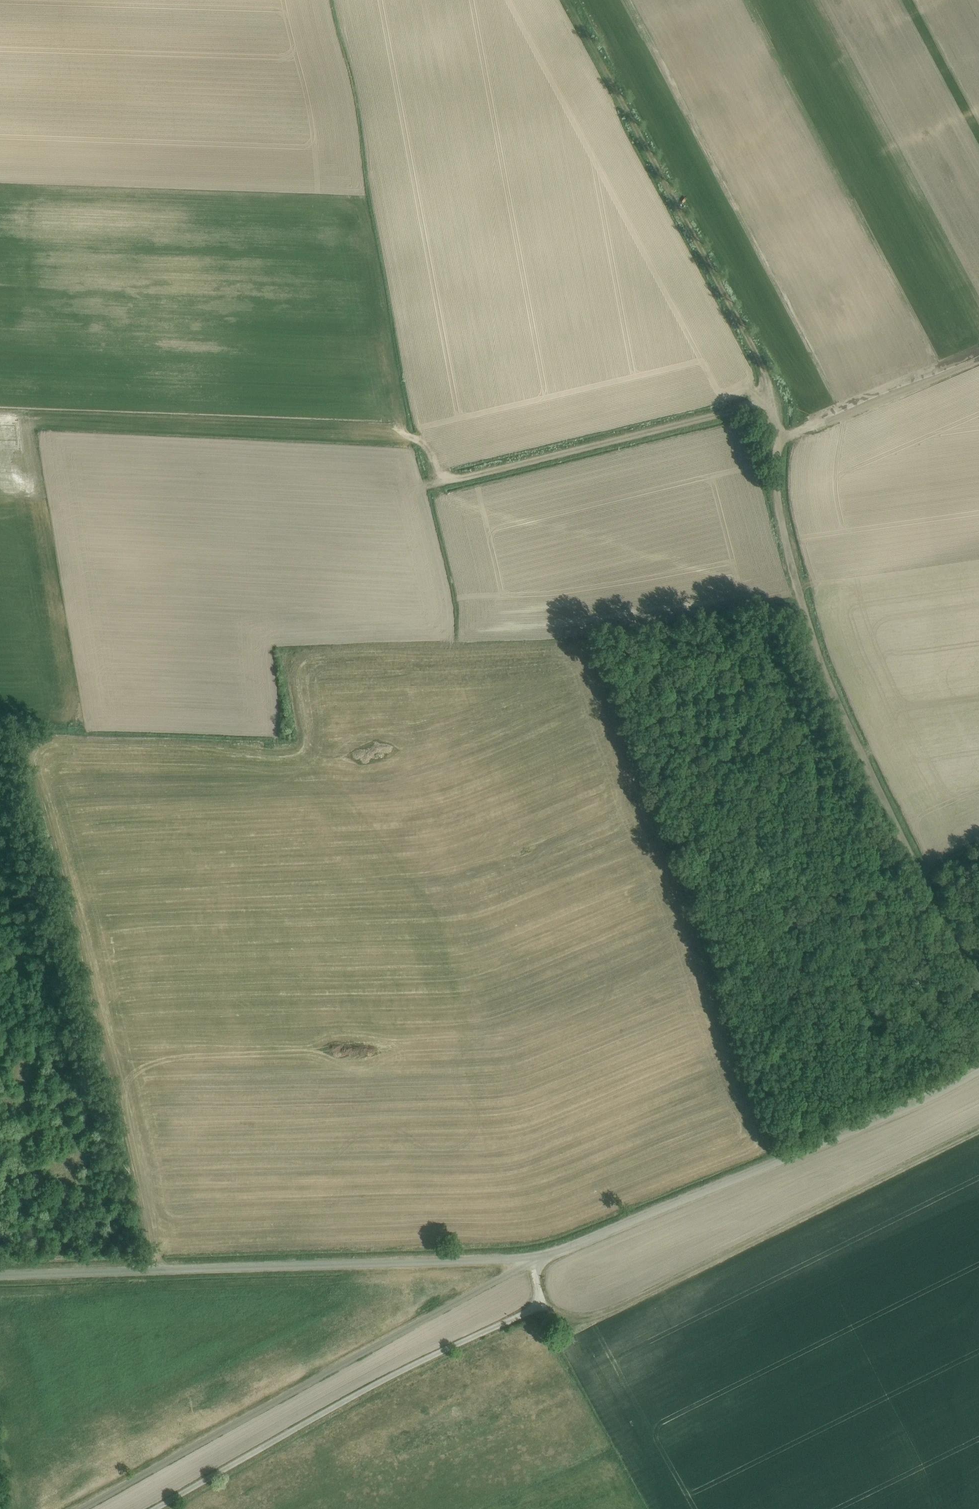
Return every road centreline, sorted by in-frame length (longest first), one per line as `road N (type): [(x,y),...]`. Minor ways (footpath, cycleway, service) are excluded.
road 1 (track): [(978,975),(819,662),(777,507),(778,420)]
road 2 (unclassified): [(0,1277),(532,1261)]
road 3 (unclassified): [(87,1508),(532,1261)]
road 4 (unclassified): [(532,1261),(978,1069)]
road 5 (unclassified): [(153,1508),(537,1305),(532,1261)]
road 6 (track): [(778,420),(767,374),(568,0)]
road 7 (track): [(778,420),(744,413),(455,479),(406,434)]

